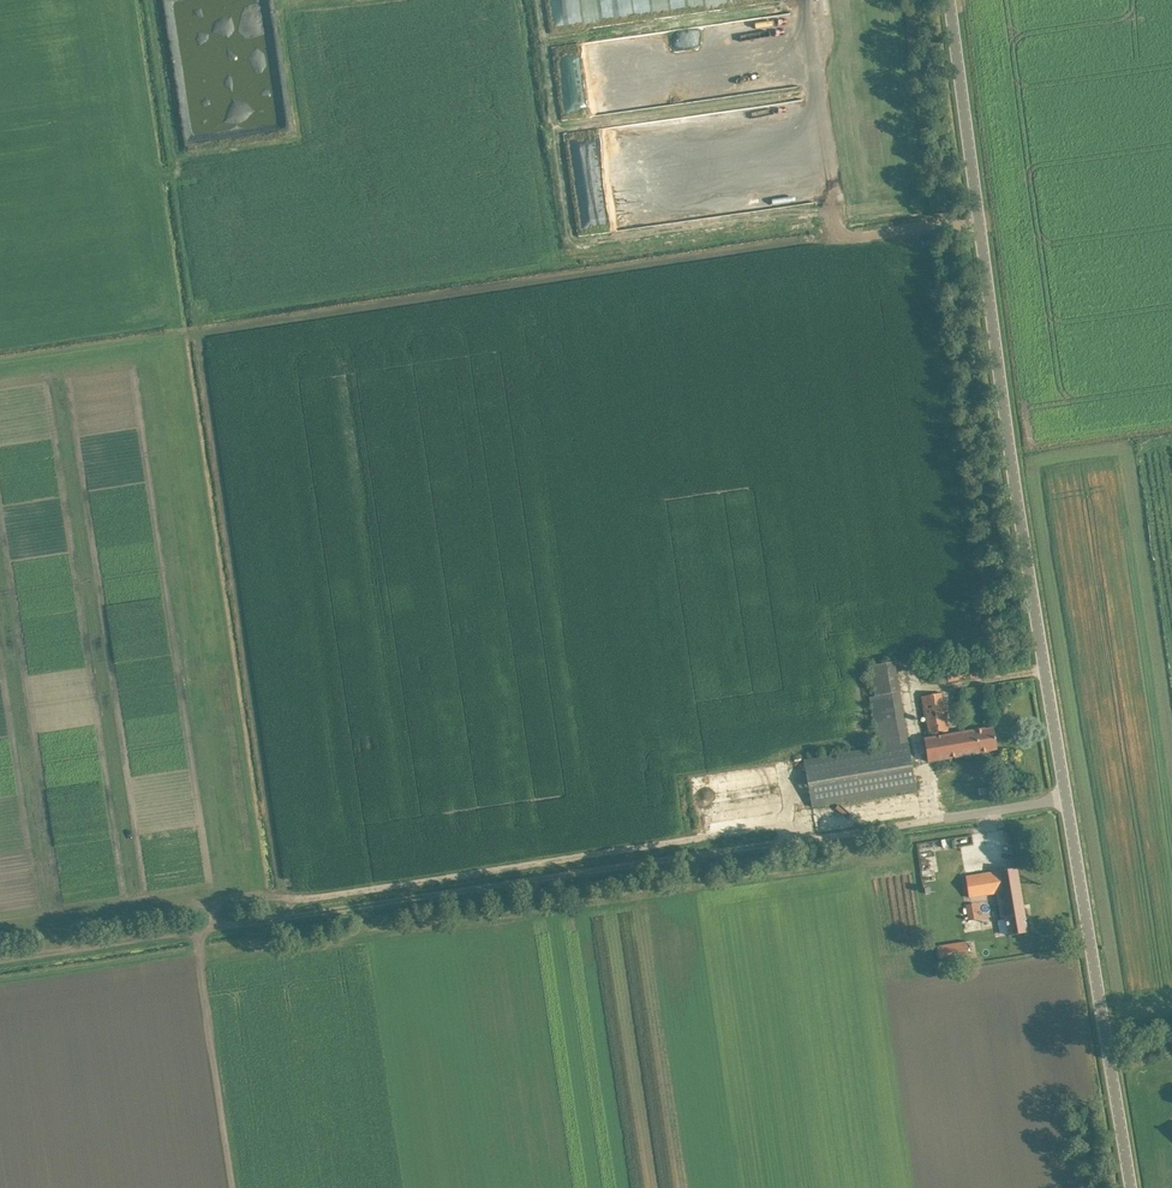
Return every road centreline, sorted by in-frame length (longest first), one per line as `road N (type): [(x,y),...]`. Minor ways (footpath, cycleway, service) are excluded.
road 1 (unclassified): [(1132,1187),(1008,464),(947,0)]
road 2 (track): [(1067,804),(0,965)]
road 3 (track): [(233,1187),(196,933)]

